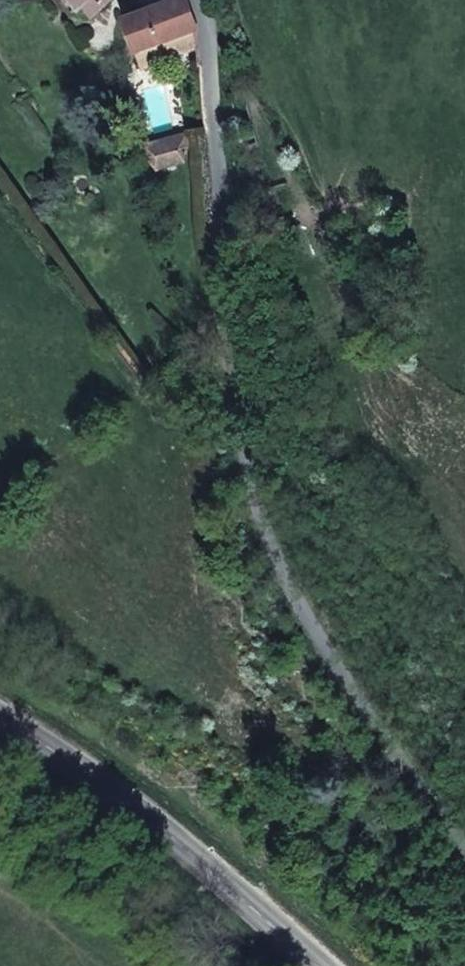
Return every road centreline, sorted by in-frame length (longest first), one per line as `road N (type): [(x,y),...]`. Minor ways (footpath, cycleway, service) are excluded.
road 1 (residential): [(464,844),(337,665),(285,564),(250,453),(232,364),(215,56),(198,0)]
road 2 (secondary): [(321,965),(104,780),(0,717)]

